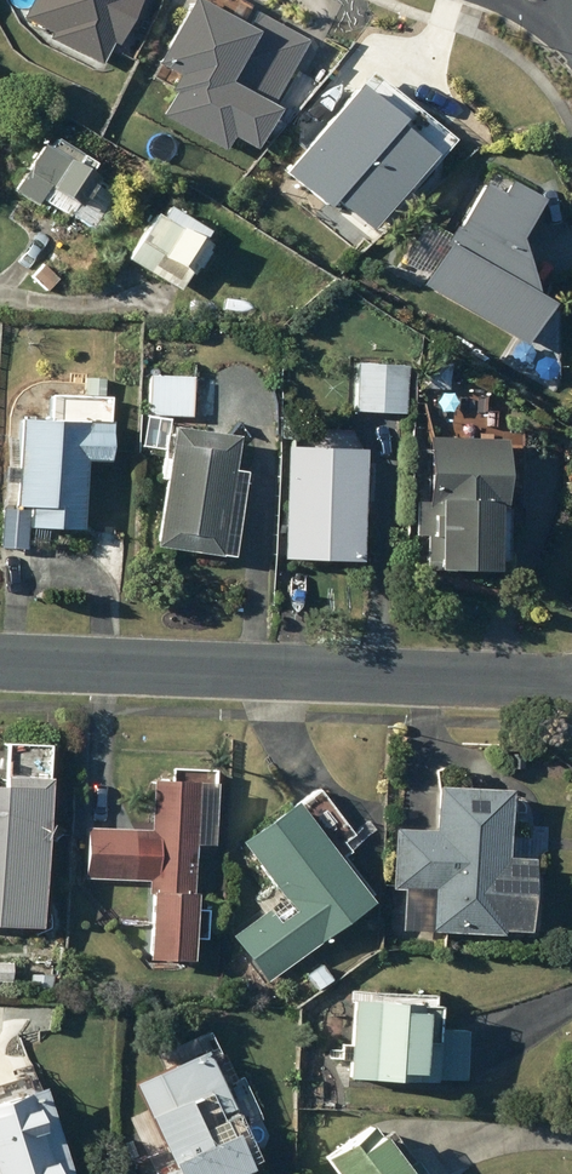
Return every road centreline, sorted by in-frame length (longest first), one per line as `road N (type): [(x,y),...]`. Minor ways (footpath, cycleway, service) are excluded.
road 1 (residential): [(571,686),(0,660)]

